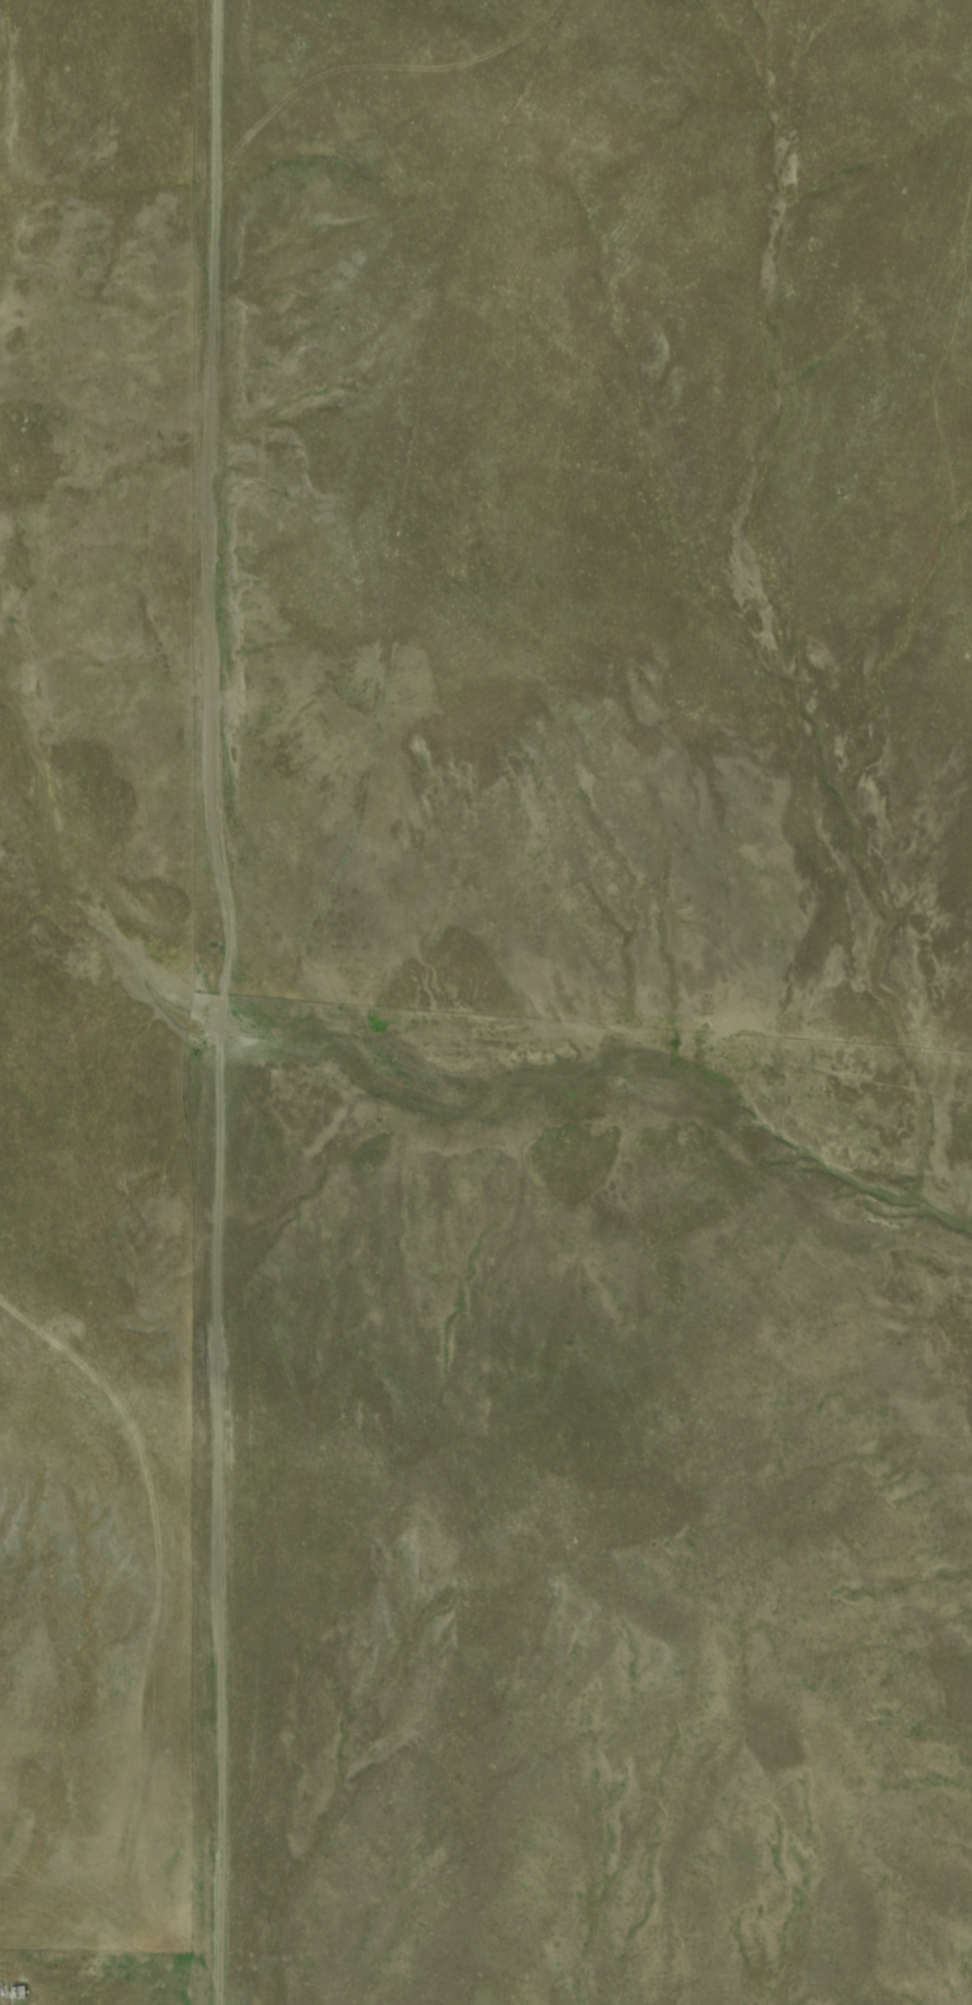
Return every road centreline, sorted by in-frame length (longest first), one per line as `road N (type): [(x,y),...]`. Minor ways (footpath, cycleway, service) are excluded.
road 1 (residential): [(218,1433),(223,1112),(204,946),(200,500),(216,0)]
road 2 (residential): [(215,2004),(218,1433)]
road 3 (track): [(218,1433),(0,1294)]

